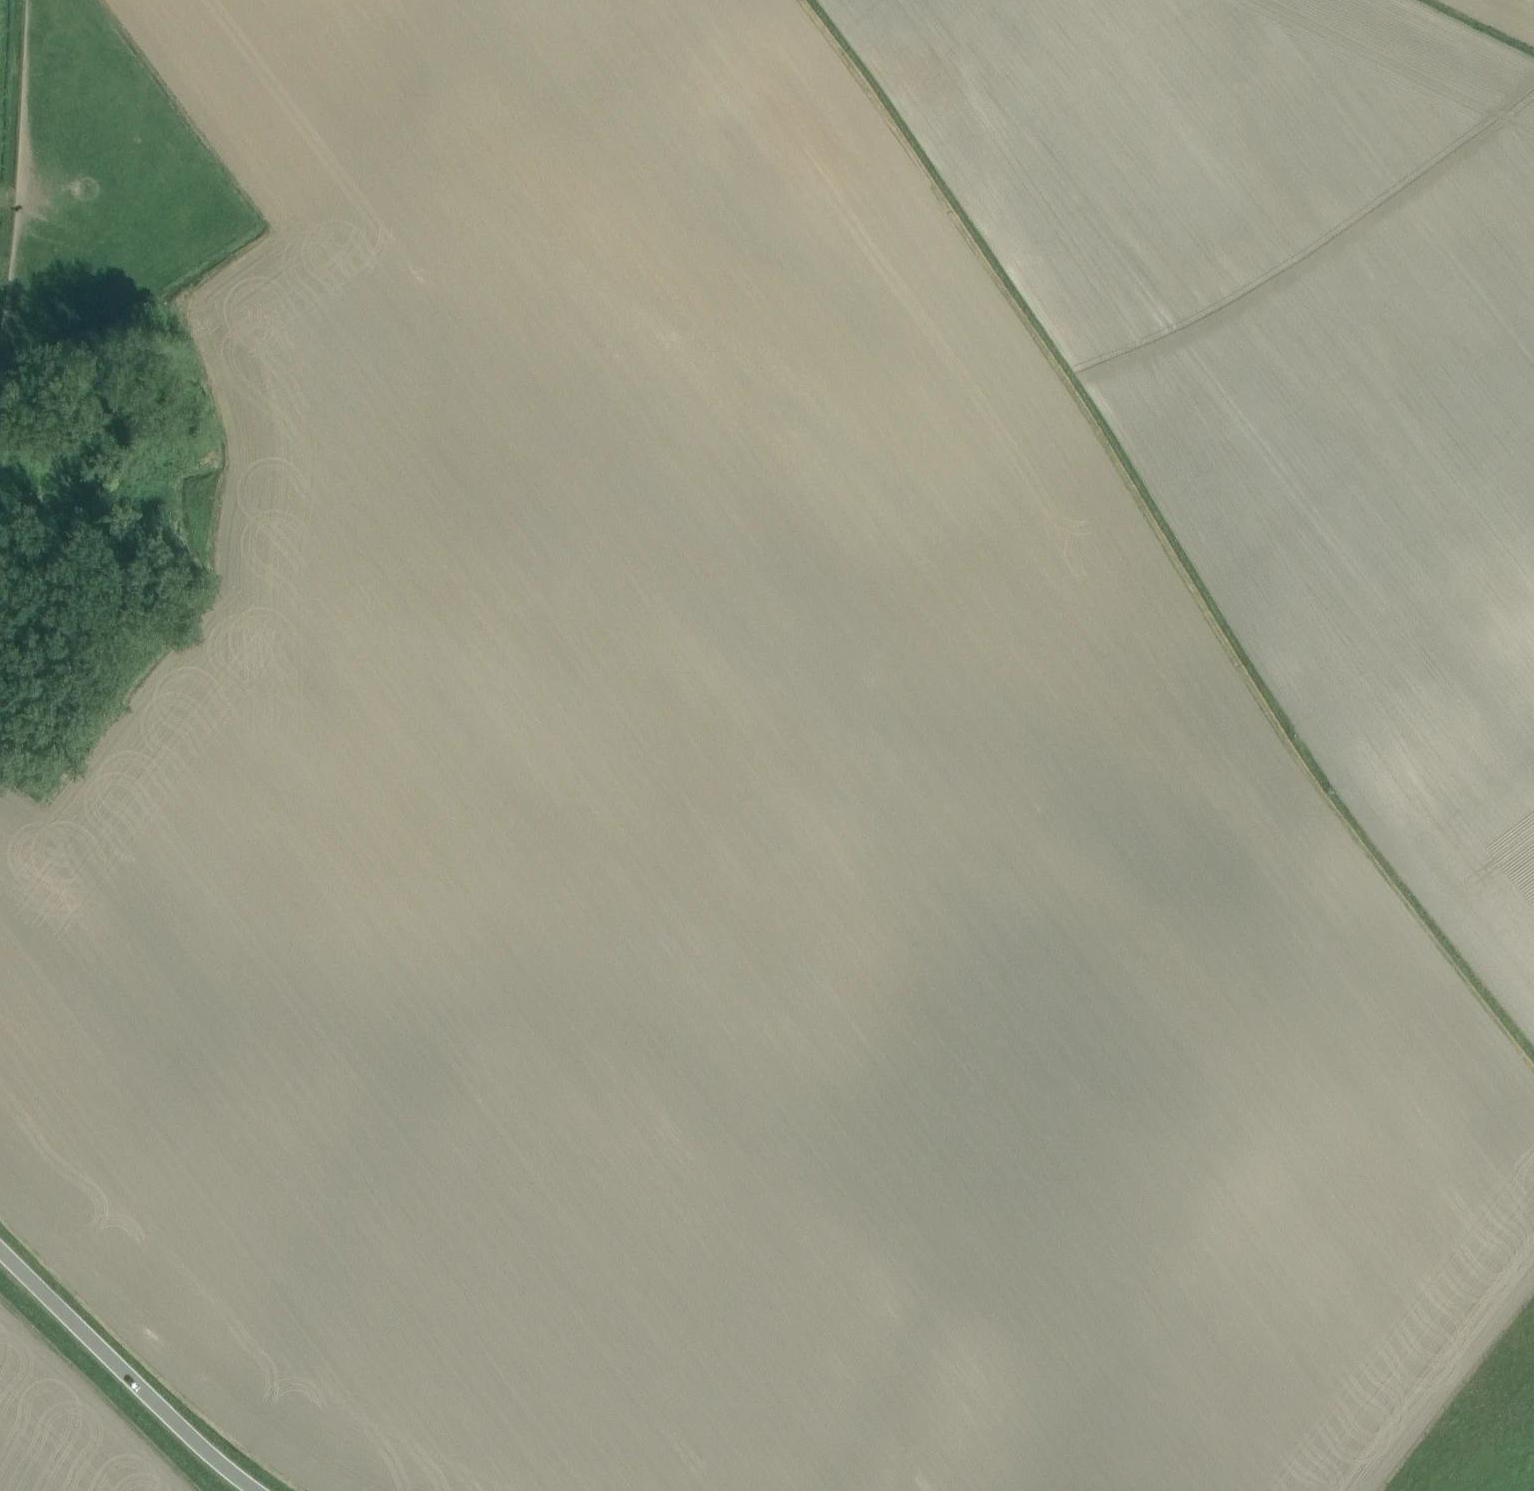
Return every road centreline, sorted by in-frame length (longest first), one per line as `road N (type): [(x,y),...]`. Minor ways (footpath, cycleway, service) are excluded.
road 1 (unclassified): [(258,1490),(0,1246)]

